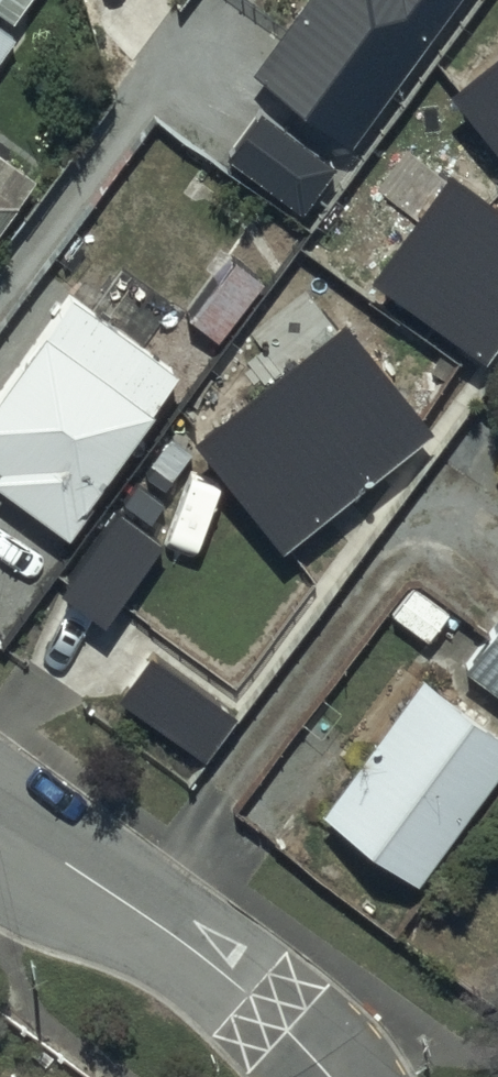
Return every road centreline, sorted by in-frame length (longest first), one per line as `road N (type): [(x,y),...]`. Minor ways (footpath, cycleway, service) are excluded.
road 1 (unclassified): [(0,814),(203,956),(270,1010),(332,1076)]

